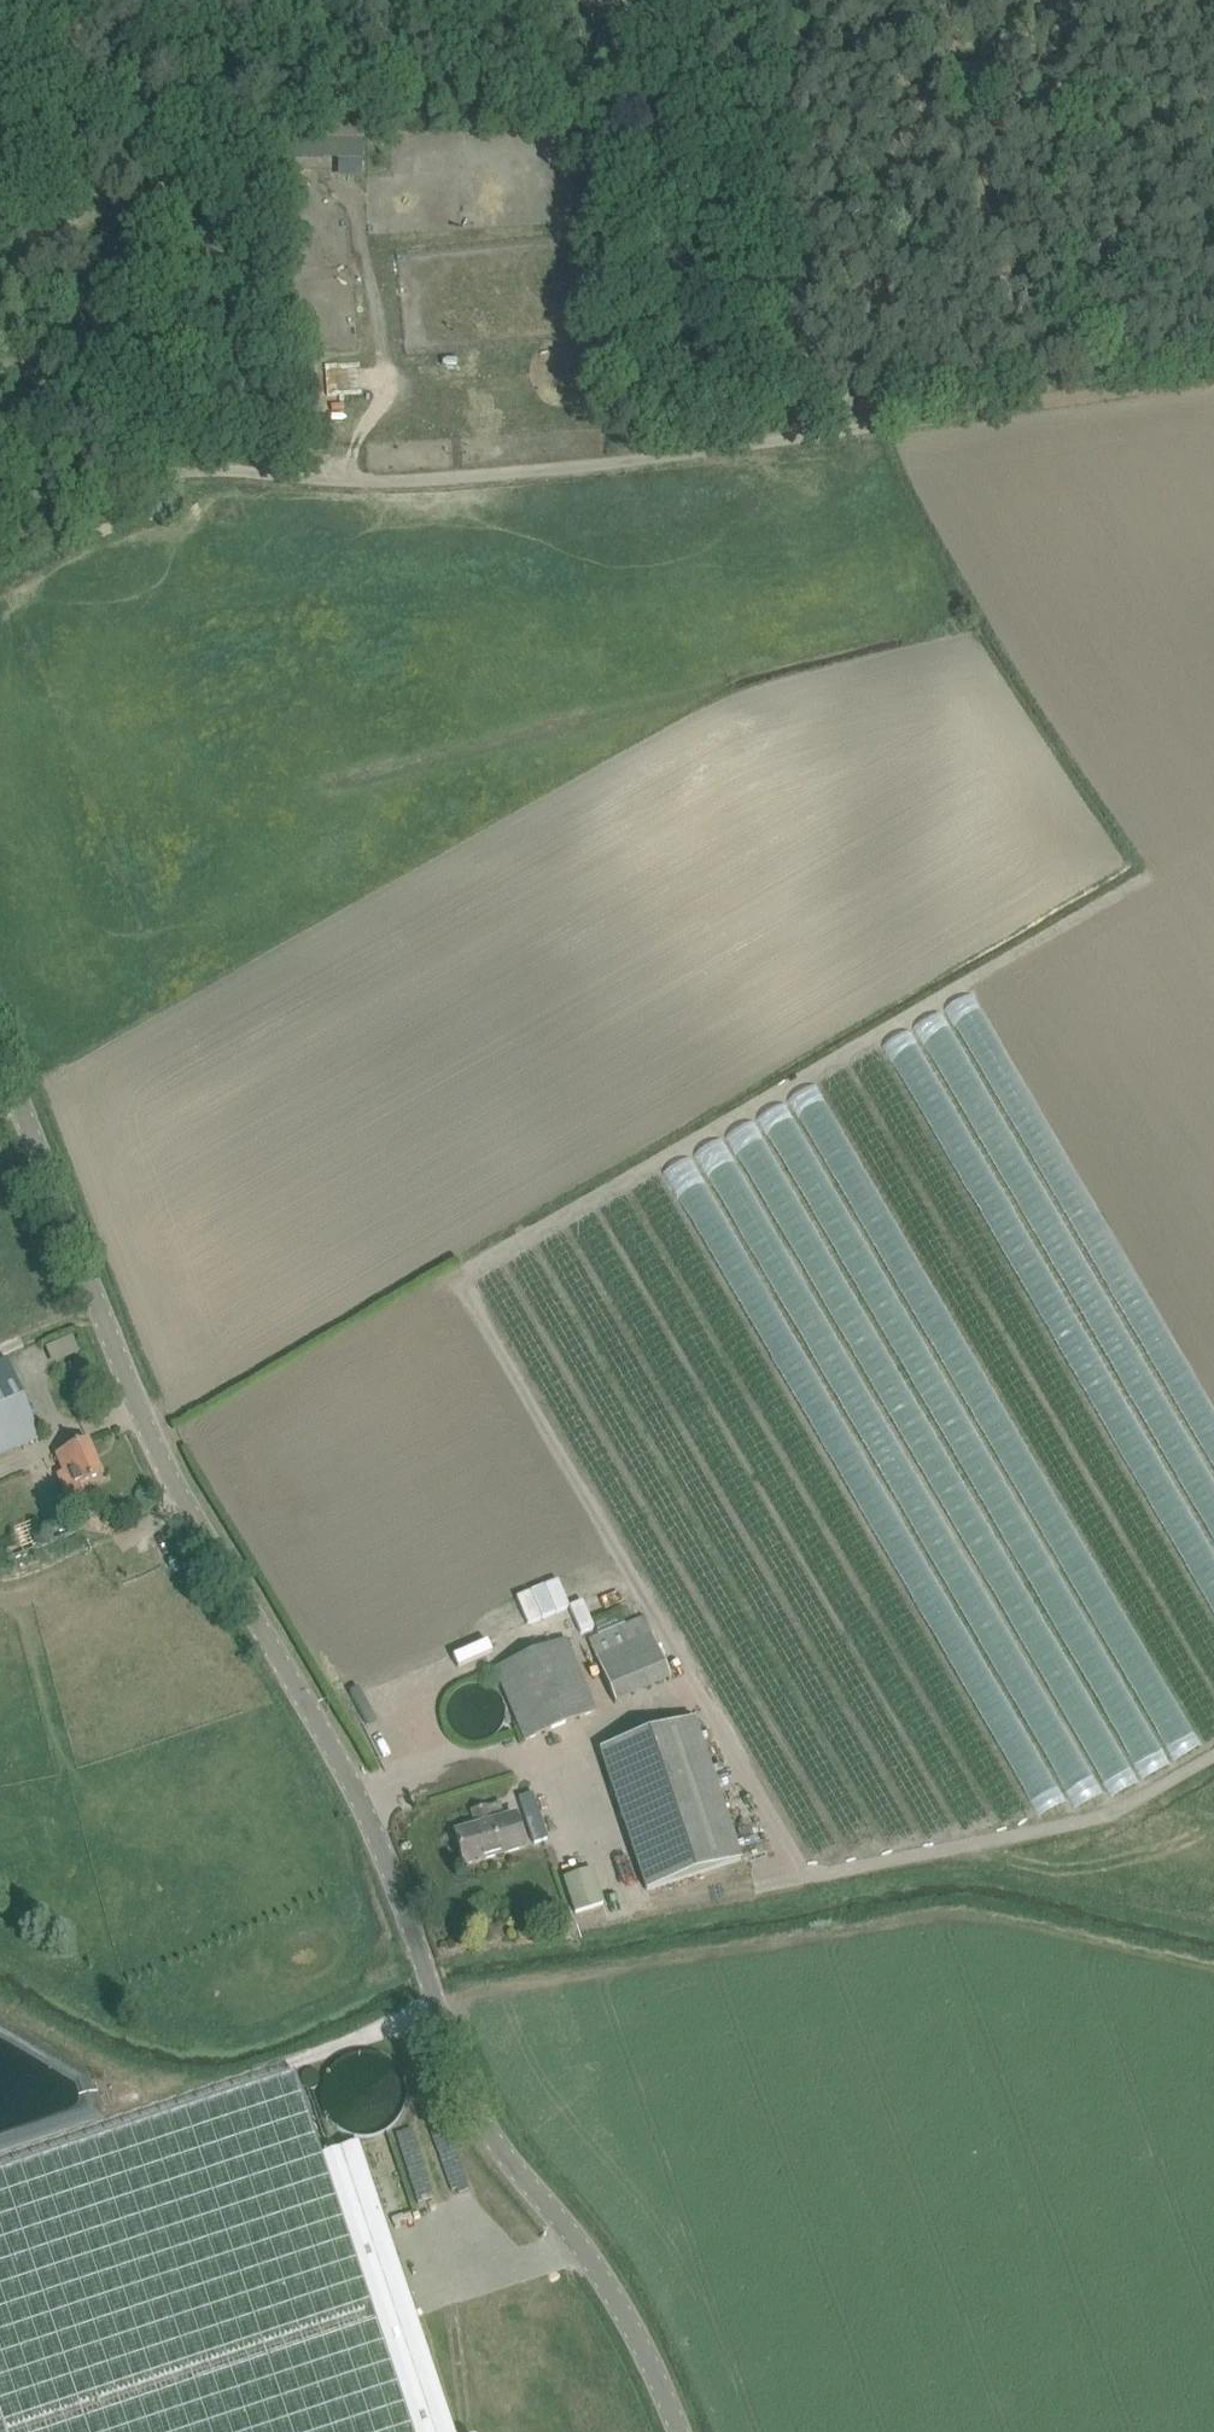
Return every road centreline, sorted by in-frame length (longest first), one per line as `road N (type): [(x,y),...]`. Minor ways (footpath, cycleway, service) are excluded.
road 1 (unclassified): [(679,2431),(607,2285),(491,2136),(466,2087),(380,1841),(147,1425),(0,1053)]
road 2 (track): [(1209,379),(473,473),(389,480),(177,470),(120,483),(0,545)]

